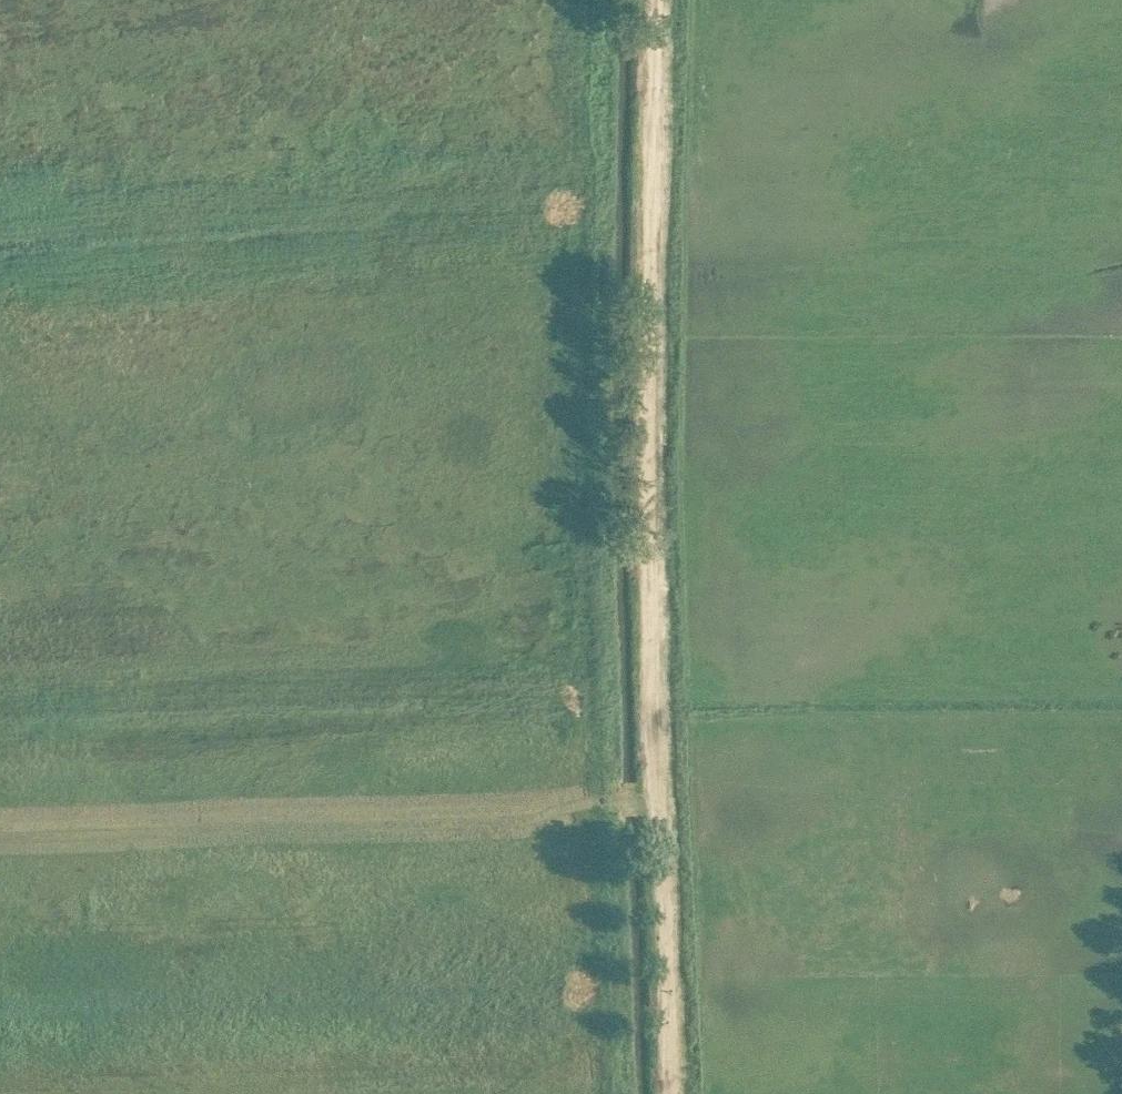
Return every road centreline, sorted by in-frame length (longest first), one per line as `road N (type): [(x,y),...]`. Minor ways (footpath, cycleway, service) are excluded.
road 1 (track): [(668,0),(660,509),(681,1093)]

